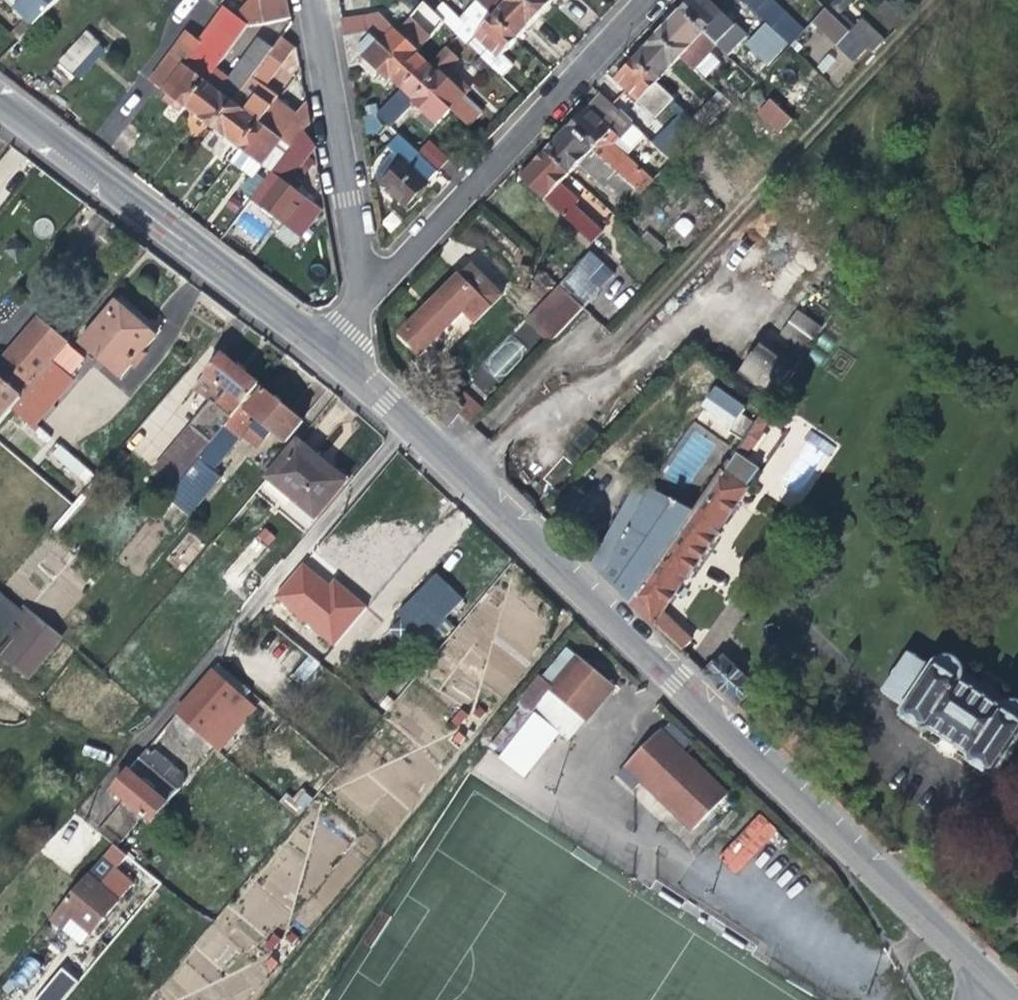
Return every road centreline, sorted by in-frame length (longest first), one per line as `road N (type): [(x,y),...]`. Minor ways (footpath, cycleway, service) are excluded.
road 1 (residential): [(981,969),(409,426)]
road 2 (residential): [(89,809),(409,426)]
road 3 (residential): [(649,0),(364,305)]
road 4 (residential): [(327,348),(0,100)]
road 5 (residential): [(364,305),(320,0)]

